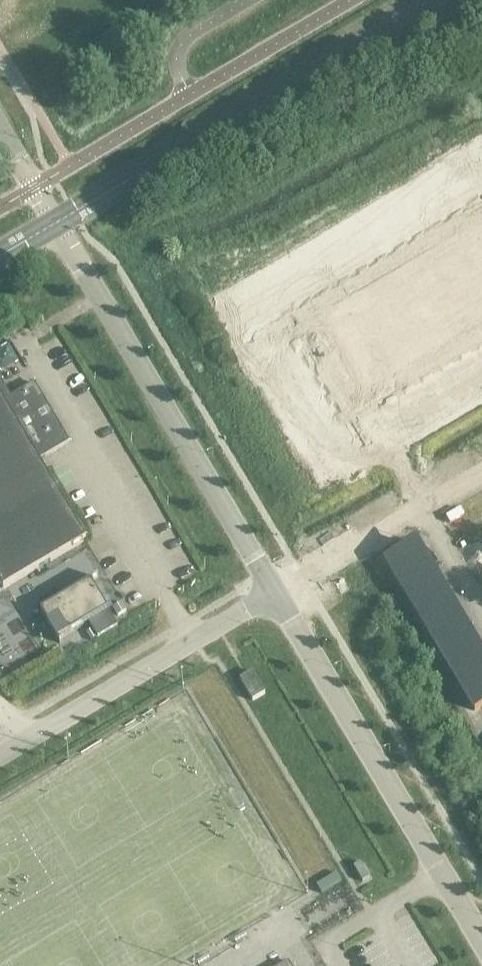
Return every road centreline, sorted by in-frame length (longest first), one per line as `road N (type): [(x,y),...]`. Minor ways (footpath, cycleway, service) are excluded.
road 1 (unclassified): [(277,595),(40,194)]
road 2 (unclassified): [(481,940),(277,595)]
road 3 (unclassified): [(277,595),(0,752)]
road 4 (residential): [(420,506),(481,609)]

